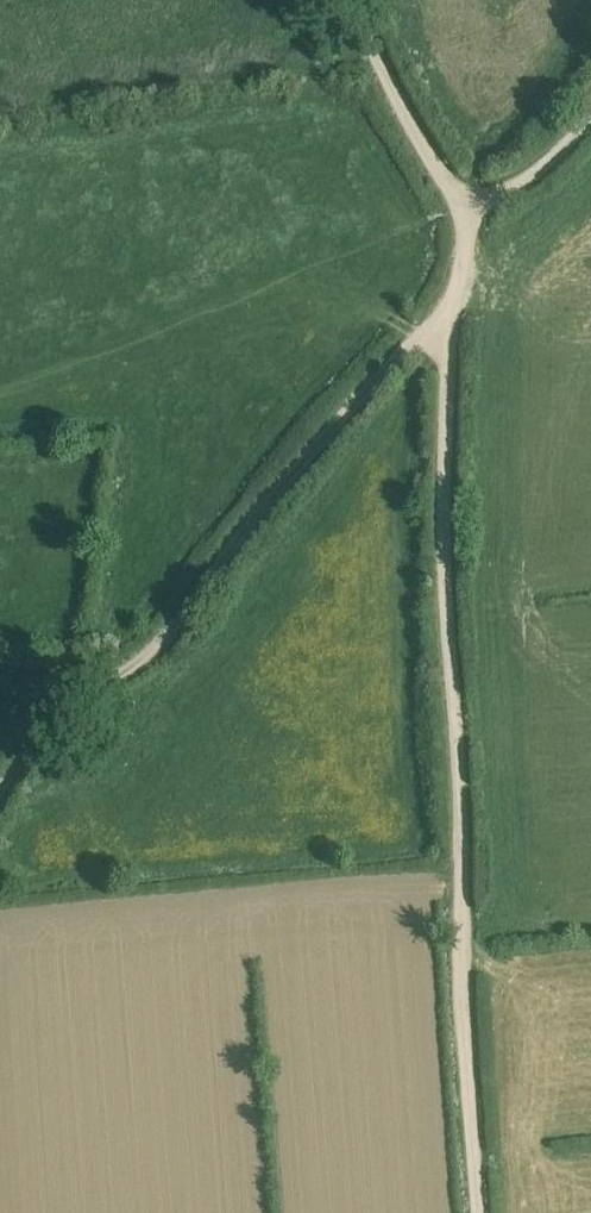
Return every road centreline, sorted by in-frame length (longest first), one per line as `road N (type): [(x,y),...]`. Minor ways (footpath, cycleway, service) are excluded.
road 1 (track): [(446,320),(450,687),(480,1212)]
road 2 (track): [(0,790),(35,733),(166,638),(233,542),(402,350),(446,320),(471,211)]
road 3 (track): [(471,211),(416,135),(350,0)]
road 4 (track): [(590,111),(525,179),(471,211)]

